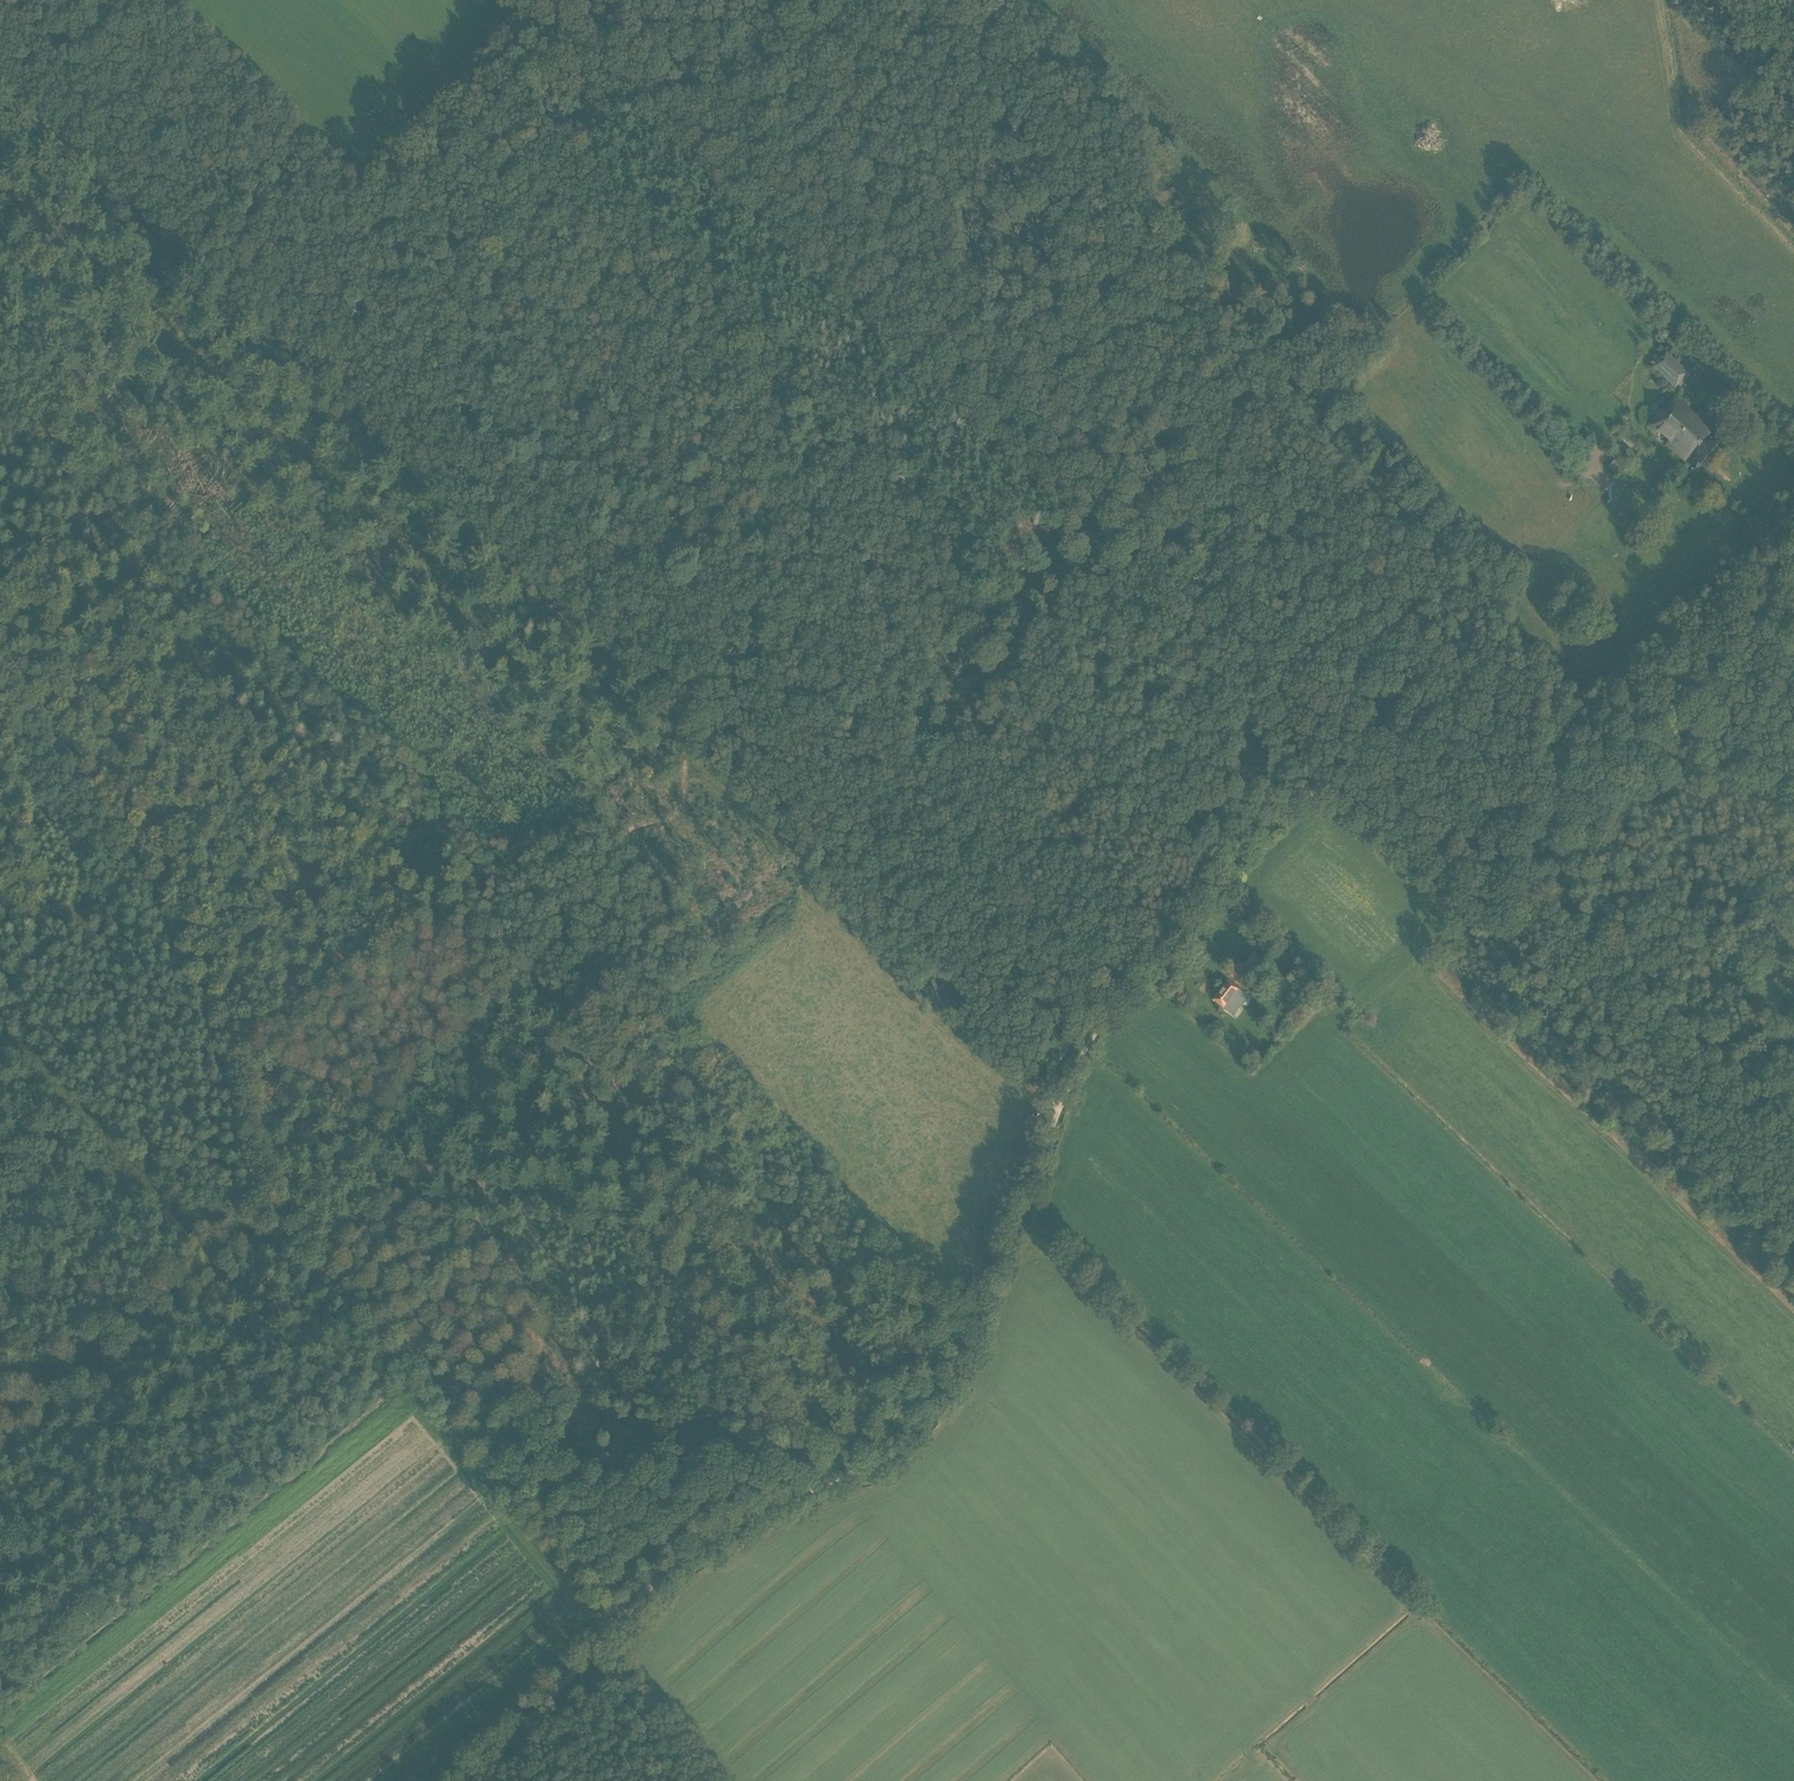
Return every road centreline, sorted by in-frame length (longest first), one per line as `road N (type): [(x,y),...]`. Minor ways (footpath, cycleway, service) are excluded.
road 1 (track): [(0,89),(679,733),(687,778),(682,816),(638,826),(618,840),(584,908),(515,985),(505,1064),(450,1133),(414,1206),(423,1256),(525,1297),(540,1314),(542,1347),(492,1413),(490,1438),(630,1617)]
road 2 (track): [(472,1780),(673,1571),(727,1533),(896,1447),(966,1357)]
road 3 (track): [(385,1109),(235,1046),(99,802),(43,711),(0,662)]
road 4 (track): [(845,1475),(643,1208),(385,1109)]
road 5 (track): [(1058,1114),(1094,1037),(1163,937),(1294,799),(1312,792),(1329,798),(1451,913)]
road 6 (track): [(385,1109),(242,1239),(0,1419)]
road 7 (track): [(1451,913),(1470,905),(1769,596)]
road 8 (track): [(1793,254),(1678,133),(1654,0)]
road 9 (track): [(966,1357),(1058,1114)]
road 10 (track): [(805,893),(785,850),(685,758)]

